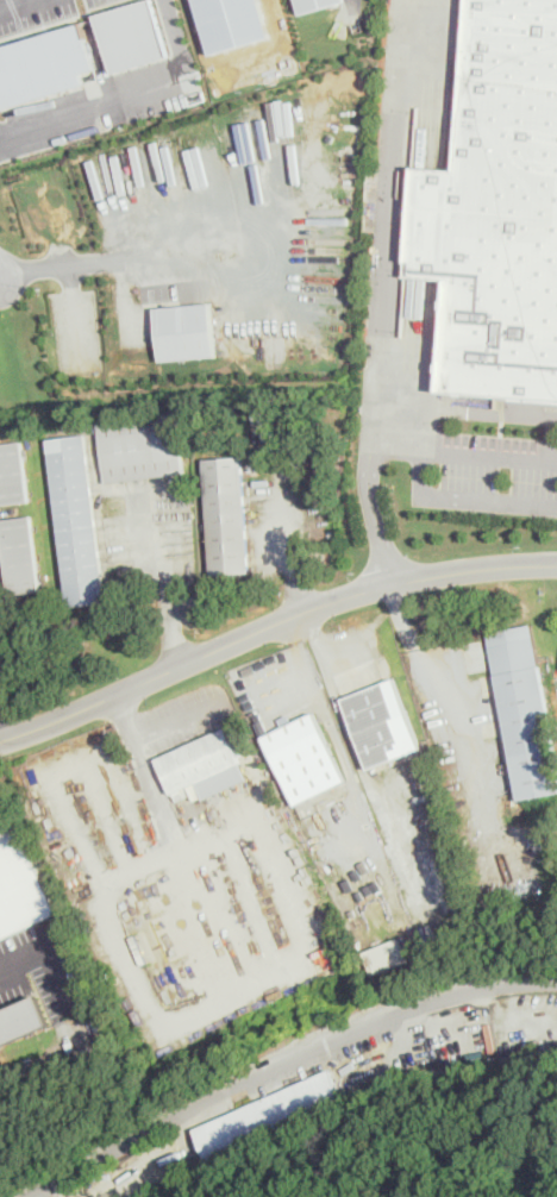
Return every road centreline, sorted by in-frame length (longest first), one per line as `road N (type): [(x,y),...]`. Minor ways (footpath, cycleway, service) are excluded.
road 1 (tertiary): [(556,564),(481,568),(350,594),(0,738)]
road 2 (residential): [(556,980),(461,991),(326,1044),(24,1196)]

